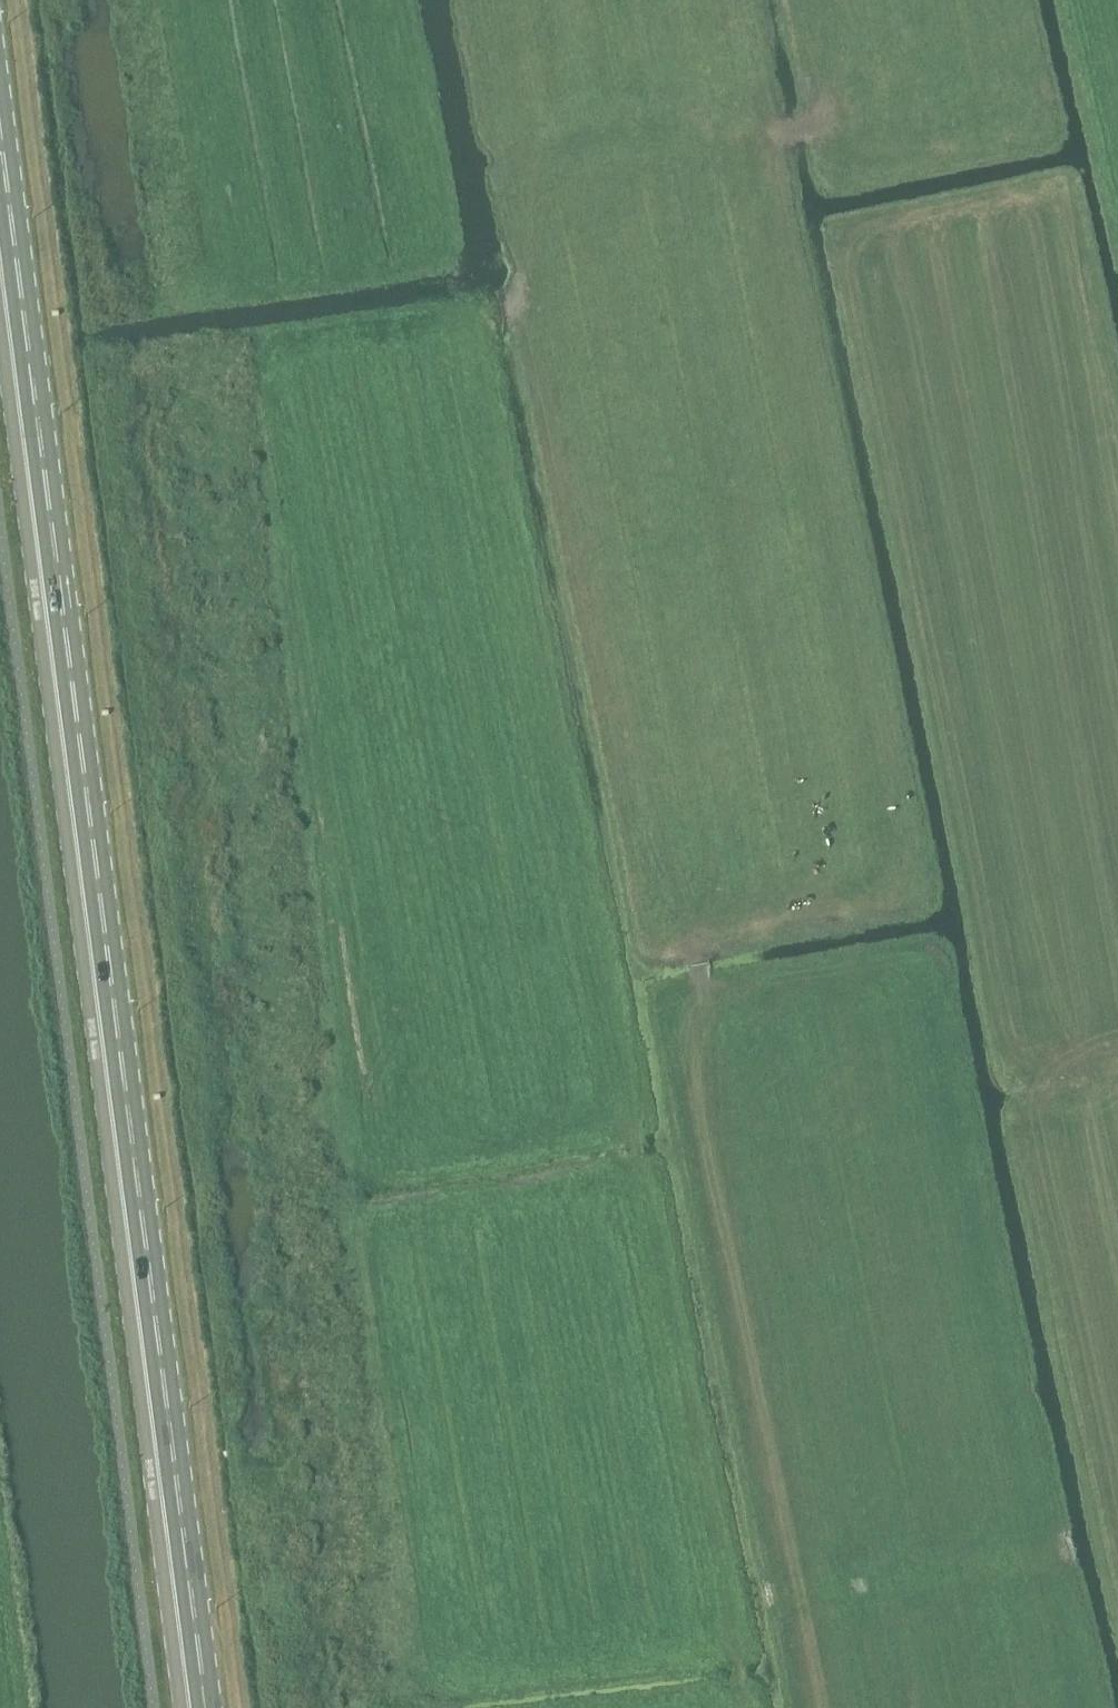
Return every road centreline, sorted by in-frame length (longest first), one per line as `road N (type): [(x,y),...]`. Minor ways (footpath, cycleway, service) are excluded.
road 1 (primary): [(0,73),(214,1707)]

